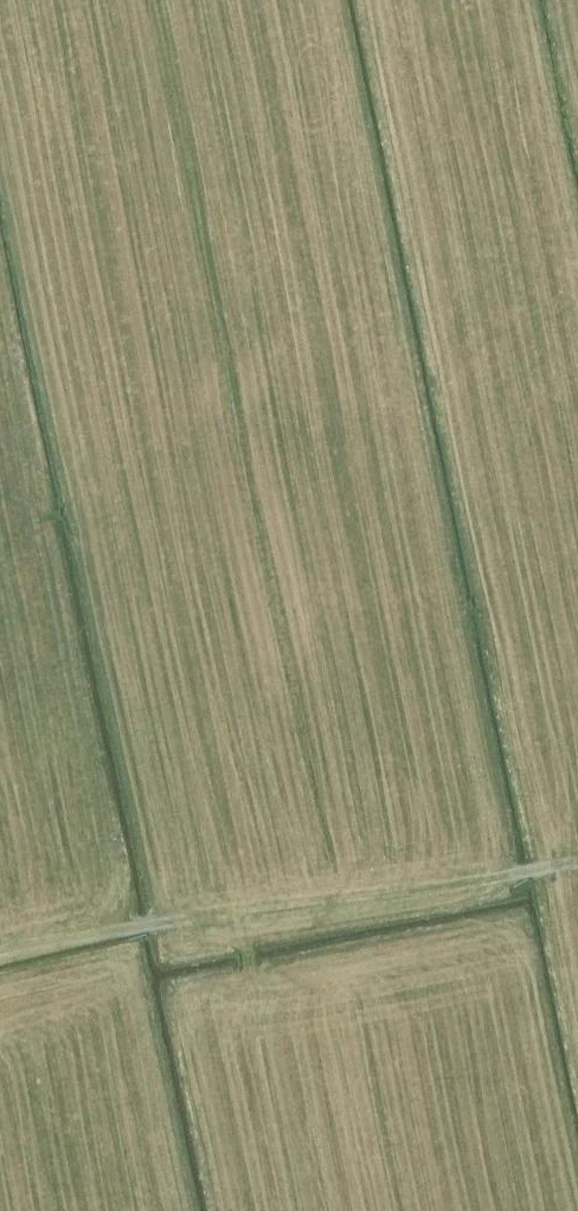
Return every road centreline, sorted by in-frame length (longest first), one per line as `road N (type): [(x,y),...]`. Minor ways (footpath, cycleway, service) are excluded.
road 1 (track): [(0,963),(175,925),(577,860)]

